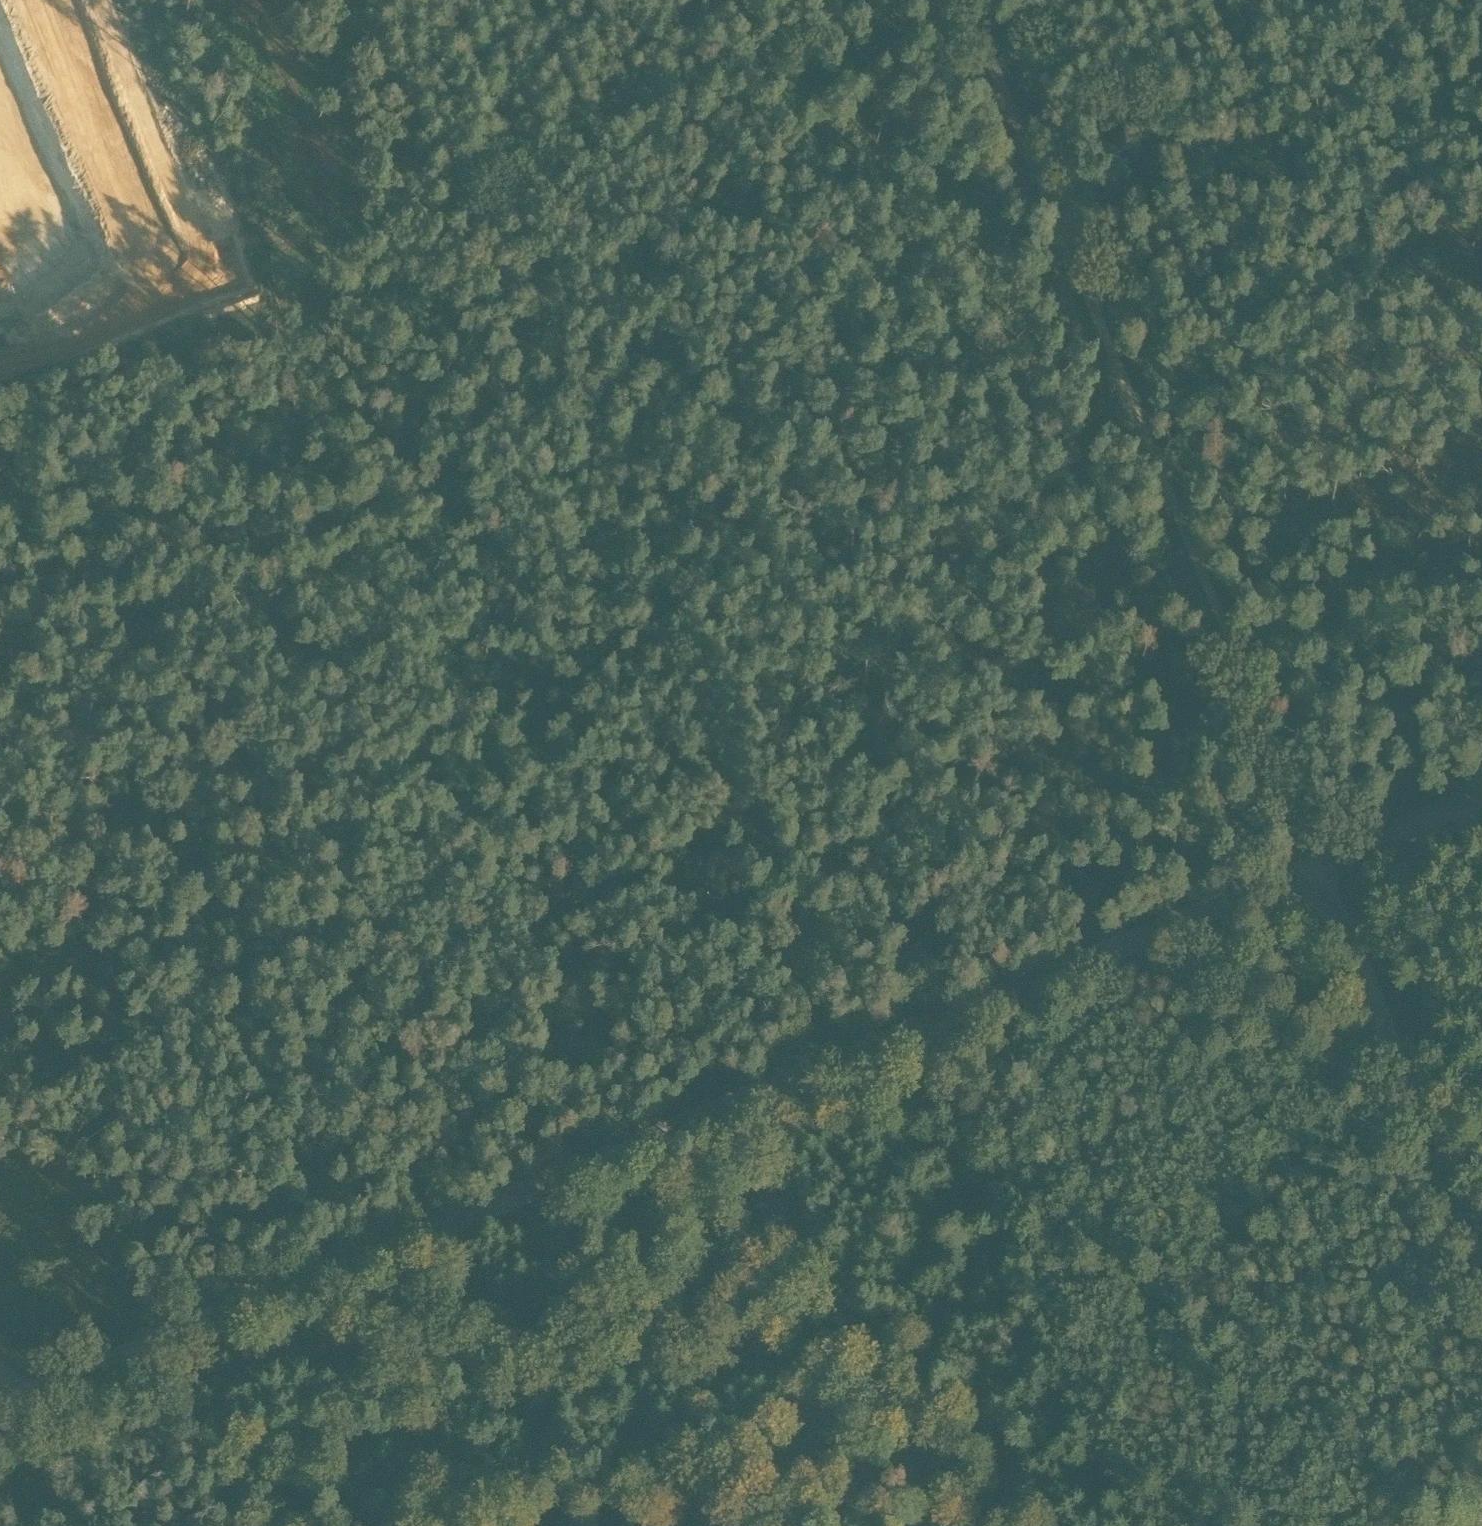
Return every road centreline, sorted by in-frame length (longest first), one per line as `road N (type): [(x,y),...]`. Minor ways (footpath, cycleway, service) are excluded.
road 1 (unclassified): [(0,1421),(1481,800)]
road 2 (track): [(958,0),(1481,1255)]
road 3 (track): [(928,0),(534,157)]
road 4 (track): [(1186,922),(1199,948),(1236,976),(1335,1027),(1386,1033)]

